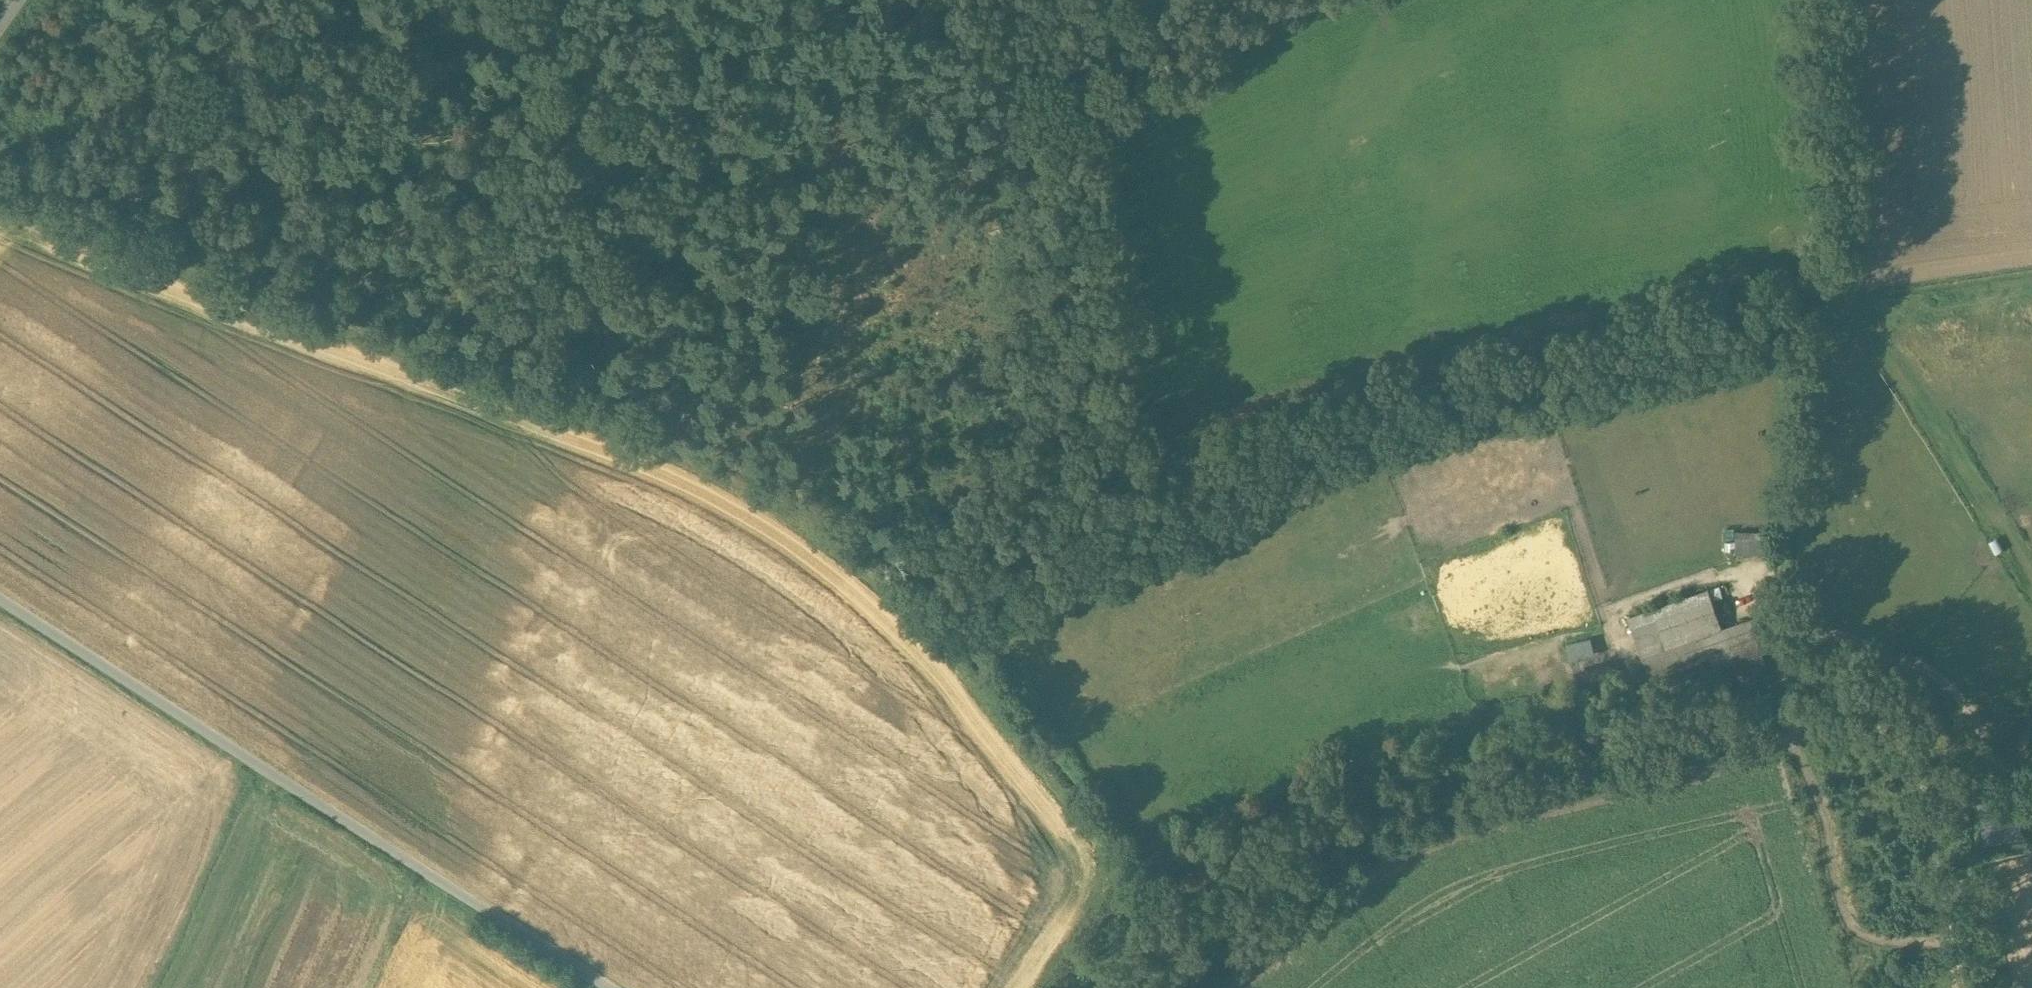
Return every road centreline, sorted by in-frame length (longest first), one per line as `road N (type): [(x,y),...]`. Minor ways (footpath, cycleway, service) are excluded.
road 1 (track): [(1858,0),(1859,288),(1825,341),(1792,349),(1777,617),(1794,719),(1778,741),(1732,765),(1441,837),(1394,859),(1237,987)]
road 2 (residential): [(0,601),(607,987)]

